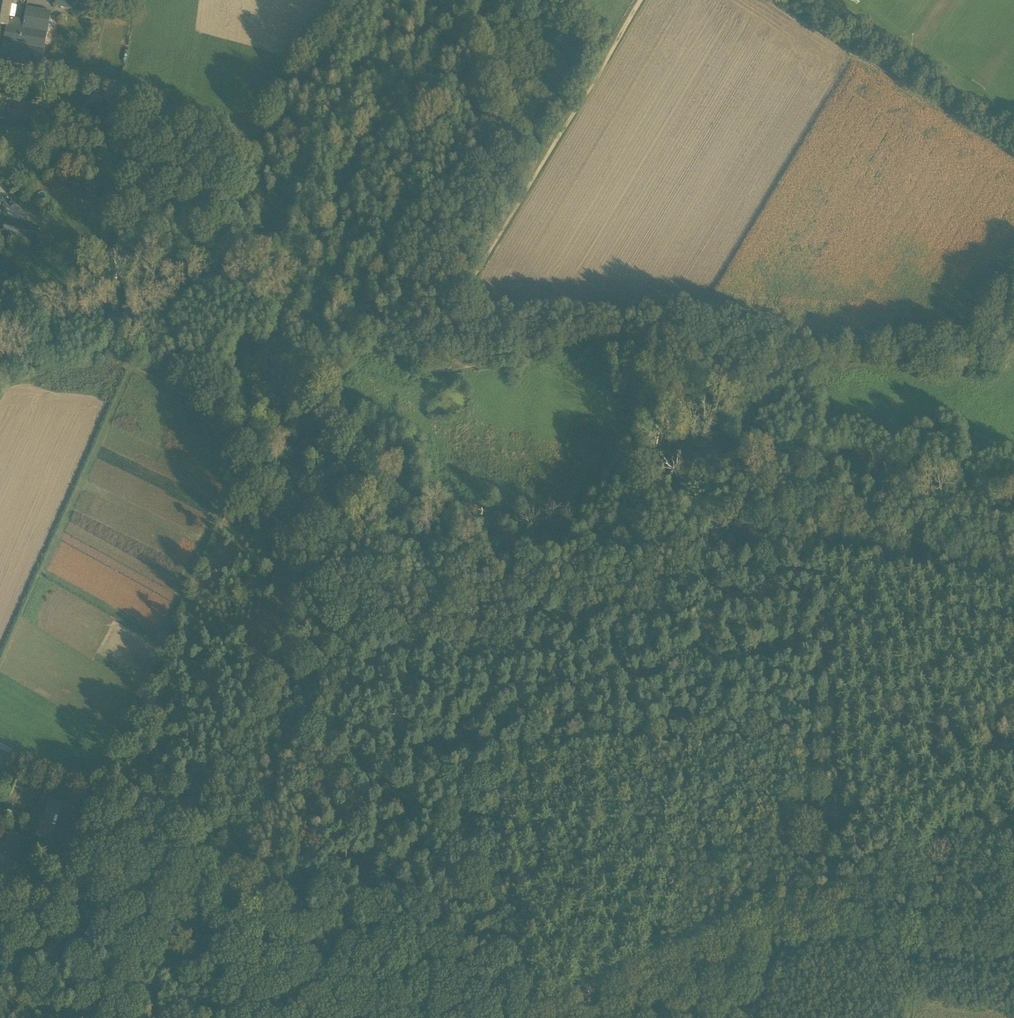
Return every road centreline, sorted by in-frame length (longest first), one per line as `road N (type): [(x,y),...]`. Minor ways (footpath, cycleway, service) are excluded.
road 1 (track): [(832,735),(425,768),(336,785)]
road 2 (track): [(641,0),(462,296),(456,369)]
road 3 (track): [(598,1017),(877,895)]
road 4 (track): [(274,901),(0,905)]
road 5 (track): [(274,901),(104,807)]
road 6 (track): [(877,895),(849,831),(832,735)]
road 7 (track): [(877,895),(991,847),(1013,848)]
road 8 (track): [(336,785),(307,866),(283,903),(274,901)]
road 9 (track): [(329,1017),(296,933),(274,901)]

